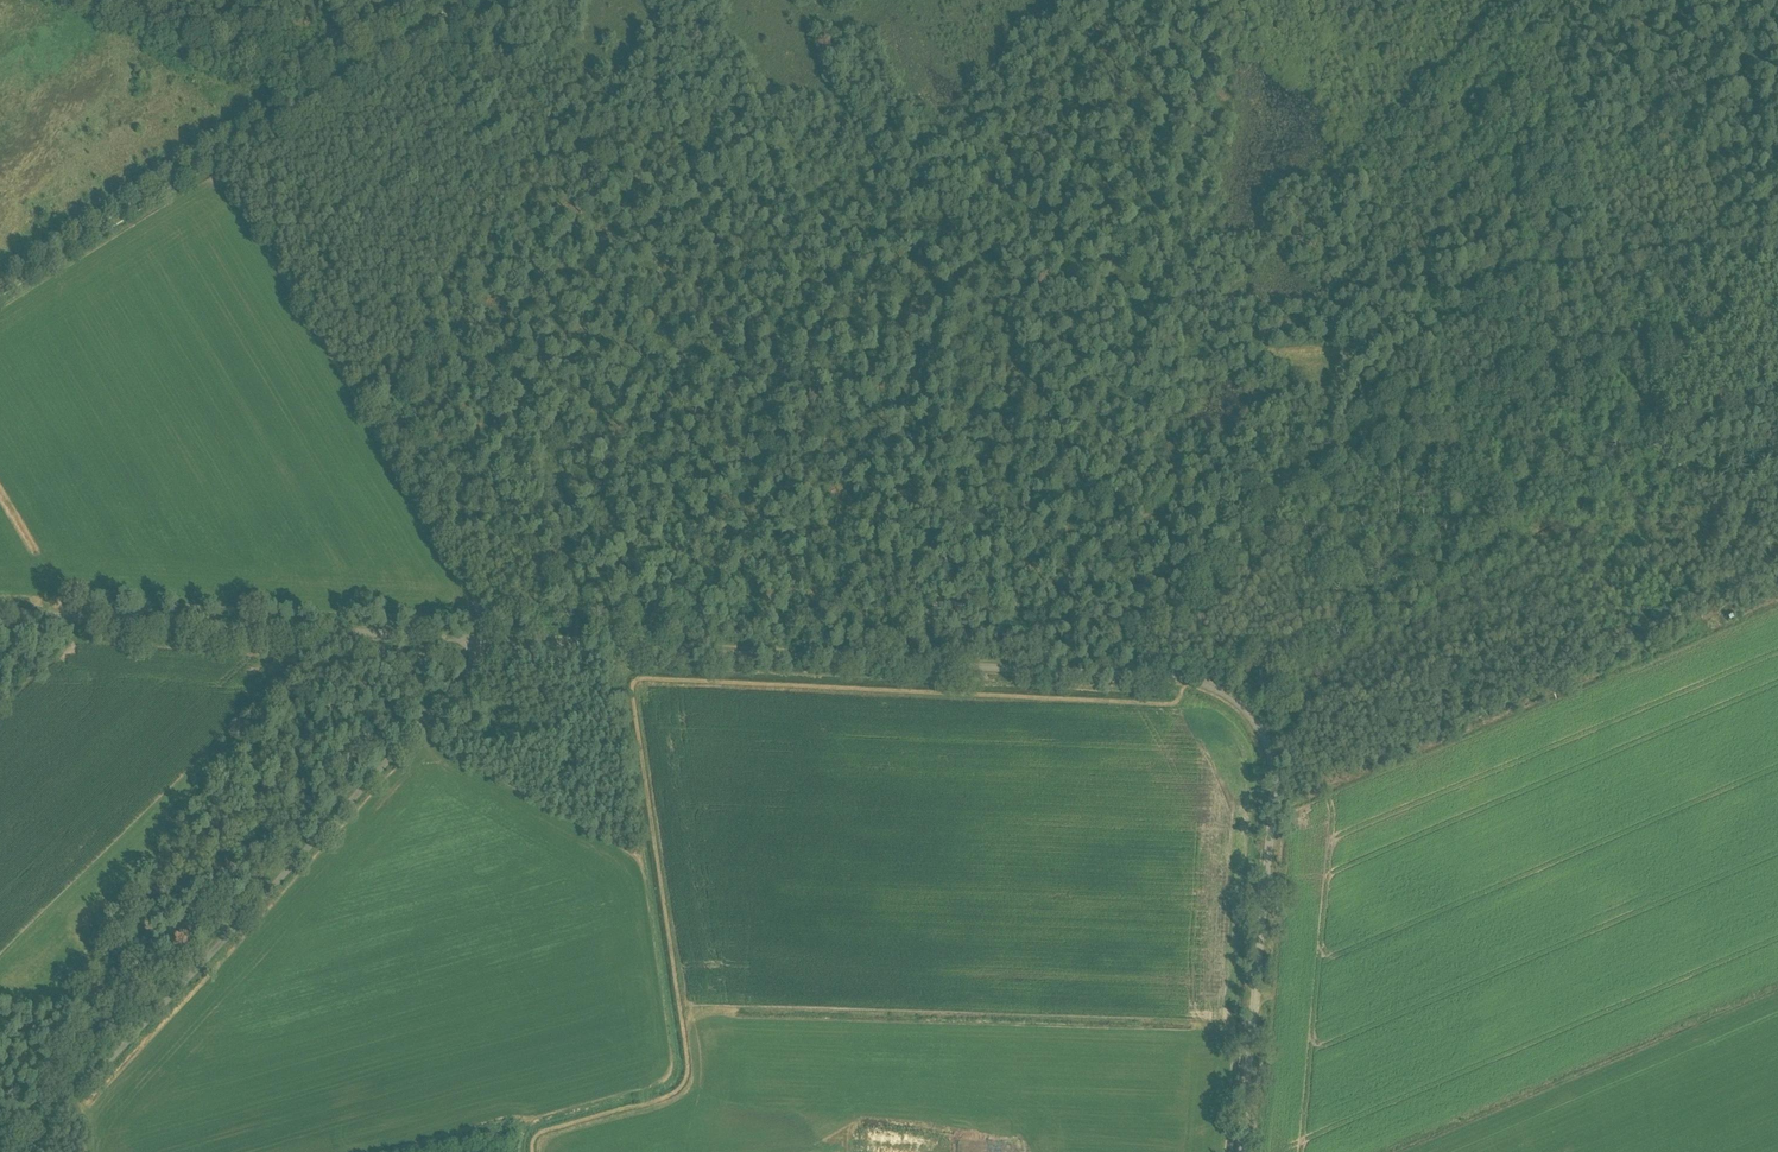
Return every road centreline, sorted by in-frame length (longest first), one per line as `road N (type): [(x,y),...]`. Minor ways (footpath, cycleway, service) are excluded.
road 1 (unclassified): [(1239,1151),(1270,806),(1262,748),(1236,706),(1183,689),(496,639)]
road 2 (track): [(496,639),(1095,0)]
road 3 (unclassified): [(23,1151),(496,639)]
road 4 (unclassified): [(496,639),(0,610)]
road 5 (track): [(388,49),(0,290)]

